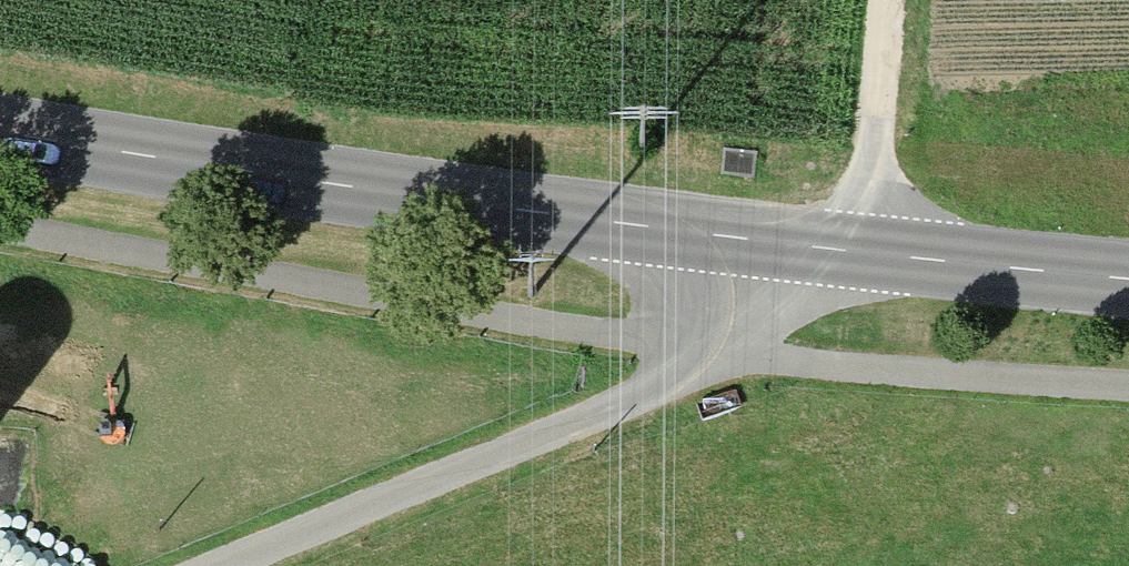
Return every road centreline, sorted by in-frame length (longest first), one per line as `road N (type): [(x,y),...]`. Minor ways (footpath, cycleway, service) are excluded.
road 1 (track): [(0,225),(690,359),(1128,390)]
road 2 (tertiary): [(0,134),(673,231),(1128,280)]
road 3 (track): [(854,252),(877,0)]

